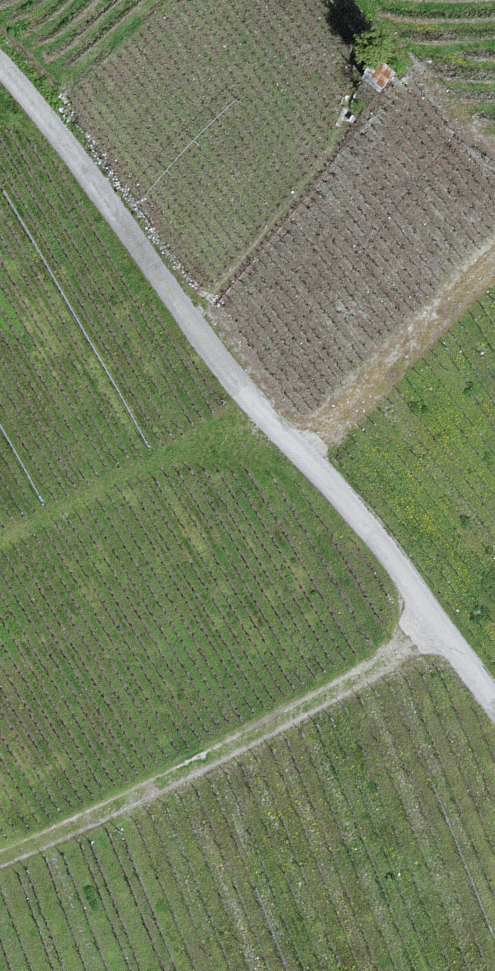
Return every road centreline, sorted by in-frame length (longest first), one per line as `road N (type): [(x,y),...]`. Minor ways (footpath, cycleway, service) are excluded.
road 1 (track): [(0,73),(230,378),(313,467),(442,633),(494,716)]
road 2 (track): [(442,633),(0,865)]
road 3 (track): [(494,248),(429,293),(297,450)]

